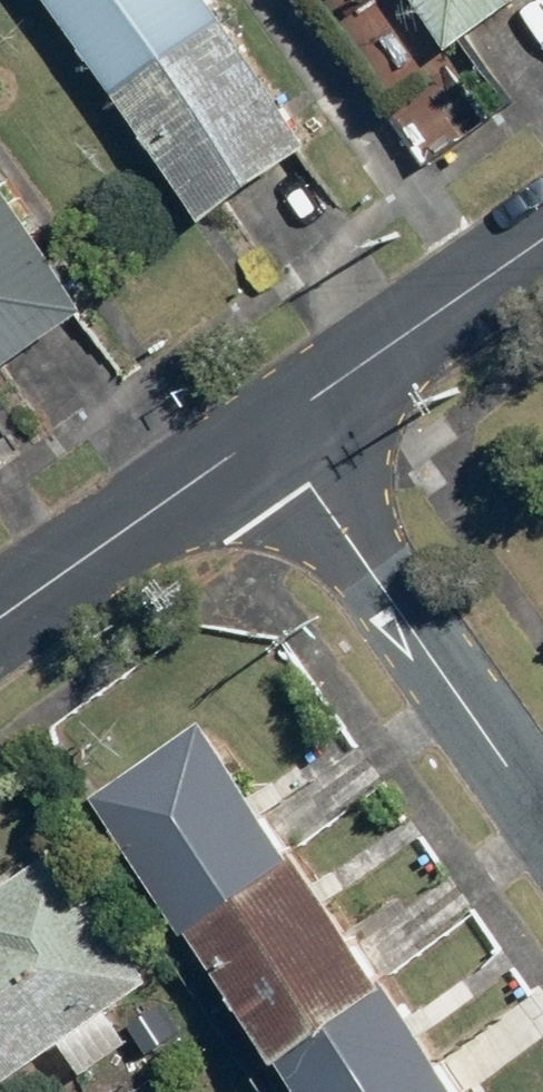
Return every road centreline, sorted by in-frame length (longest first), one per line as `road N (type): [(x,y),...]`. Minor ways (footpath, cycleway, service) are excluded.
road 1 (residential): [(272,427),(542,812)]
road 2 (residential): [(272,427),(0,619)]
road 3 (residential): [(542,235),(272,427)]

